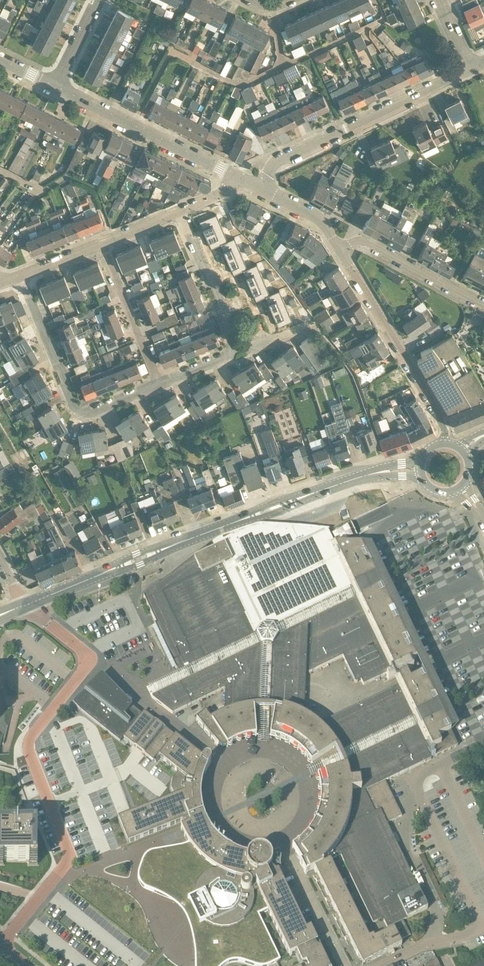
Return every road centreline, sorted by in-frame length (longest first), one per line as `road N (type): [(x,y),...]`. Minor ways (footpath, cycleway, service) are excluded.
road 1 (secondary): [(26,604),(277,506),(378,472),(421,469)]
road 2 (residential): [(24,916),(69,858),(29,739),(91,659),(26,604)]
road 3 (residential): [(257,187),(272,164),(469,68)]
road 4 (residential): [(160,384),(80,412),(20,276)]
road 5 (residential): [(341,251),(444,425),(444,444)]
road 6 (residential): [(237,178),(55,87)]
road 7 (residential): [(483,304),(363,241),(341,251)]
road 8 (residential): [(483,857),(438,763),(483,743)]
road 9 (residential): [(160,384),(102,243)]
road 10 (residential): [(237,352),(181,211)]

